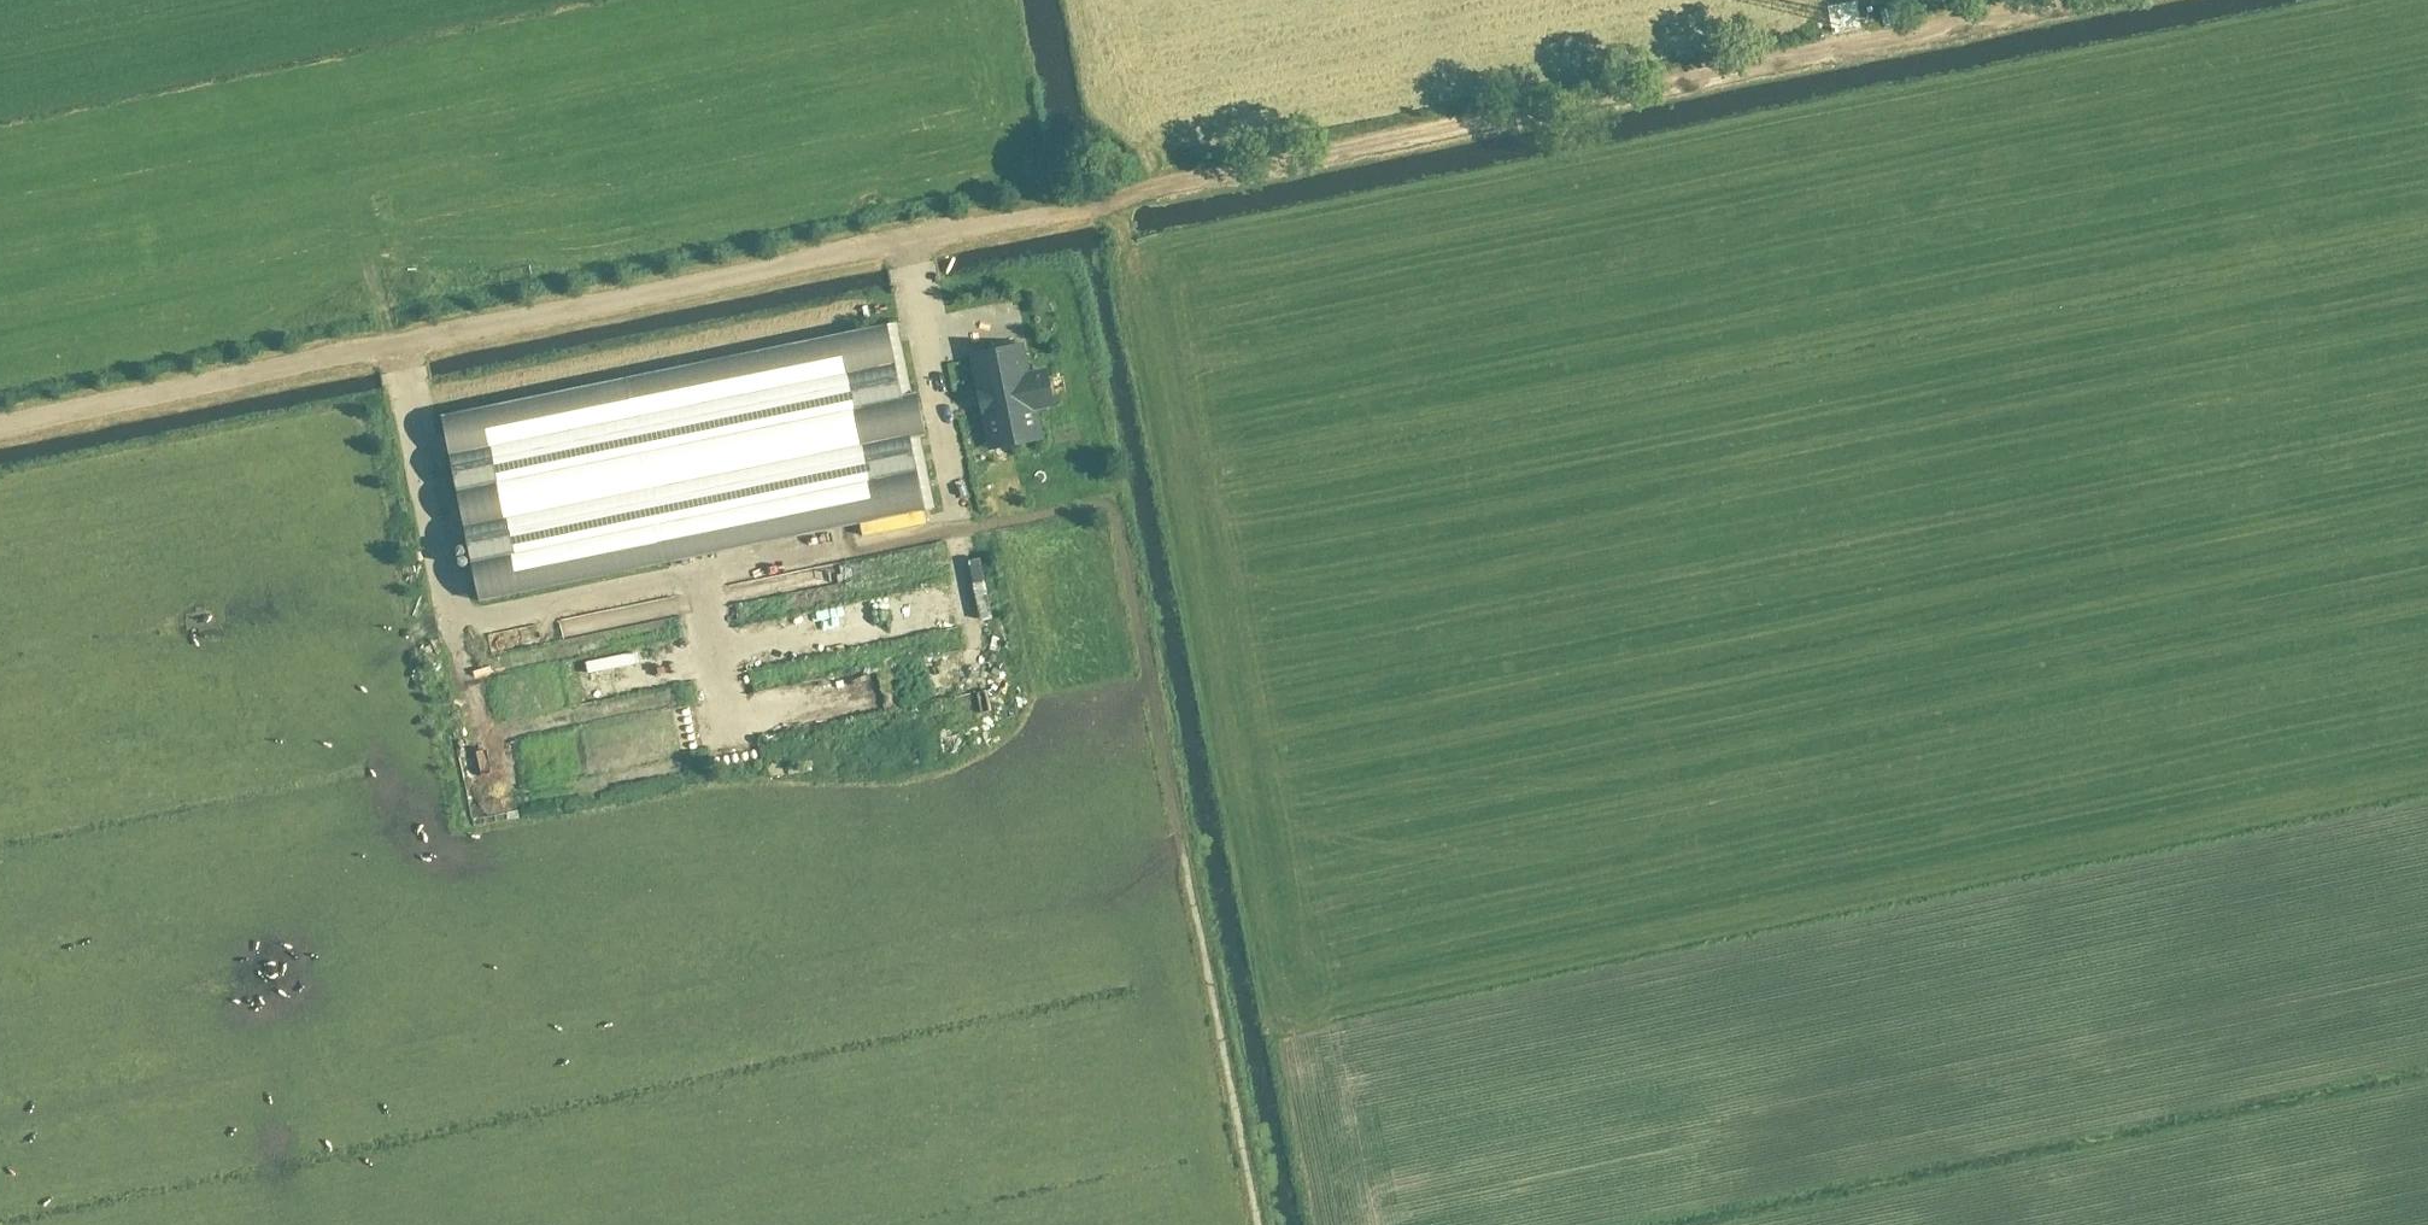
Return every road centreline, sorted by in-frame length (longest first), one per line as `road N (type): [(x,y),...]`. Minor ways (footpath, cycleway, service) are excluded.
road 1 (track): [(2080,0),(1316,154),(1087,211),(0,428)]

